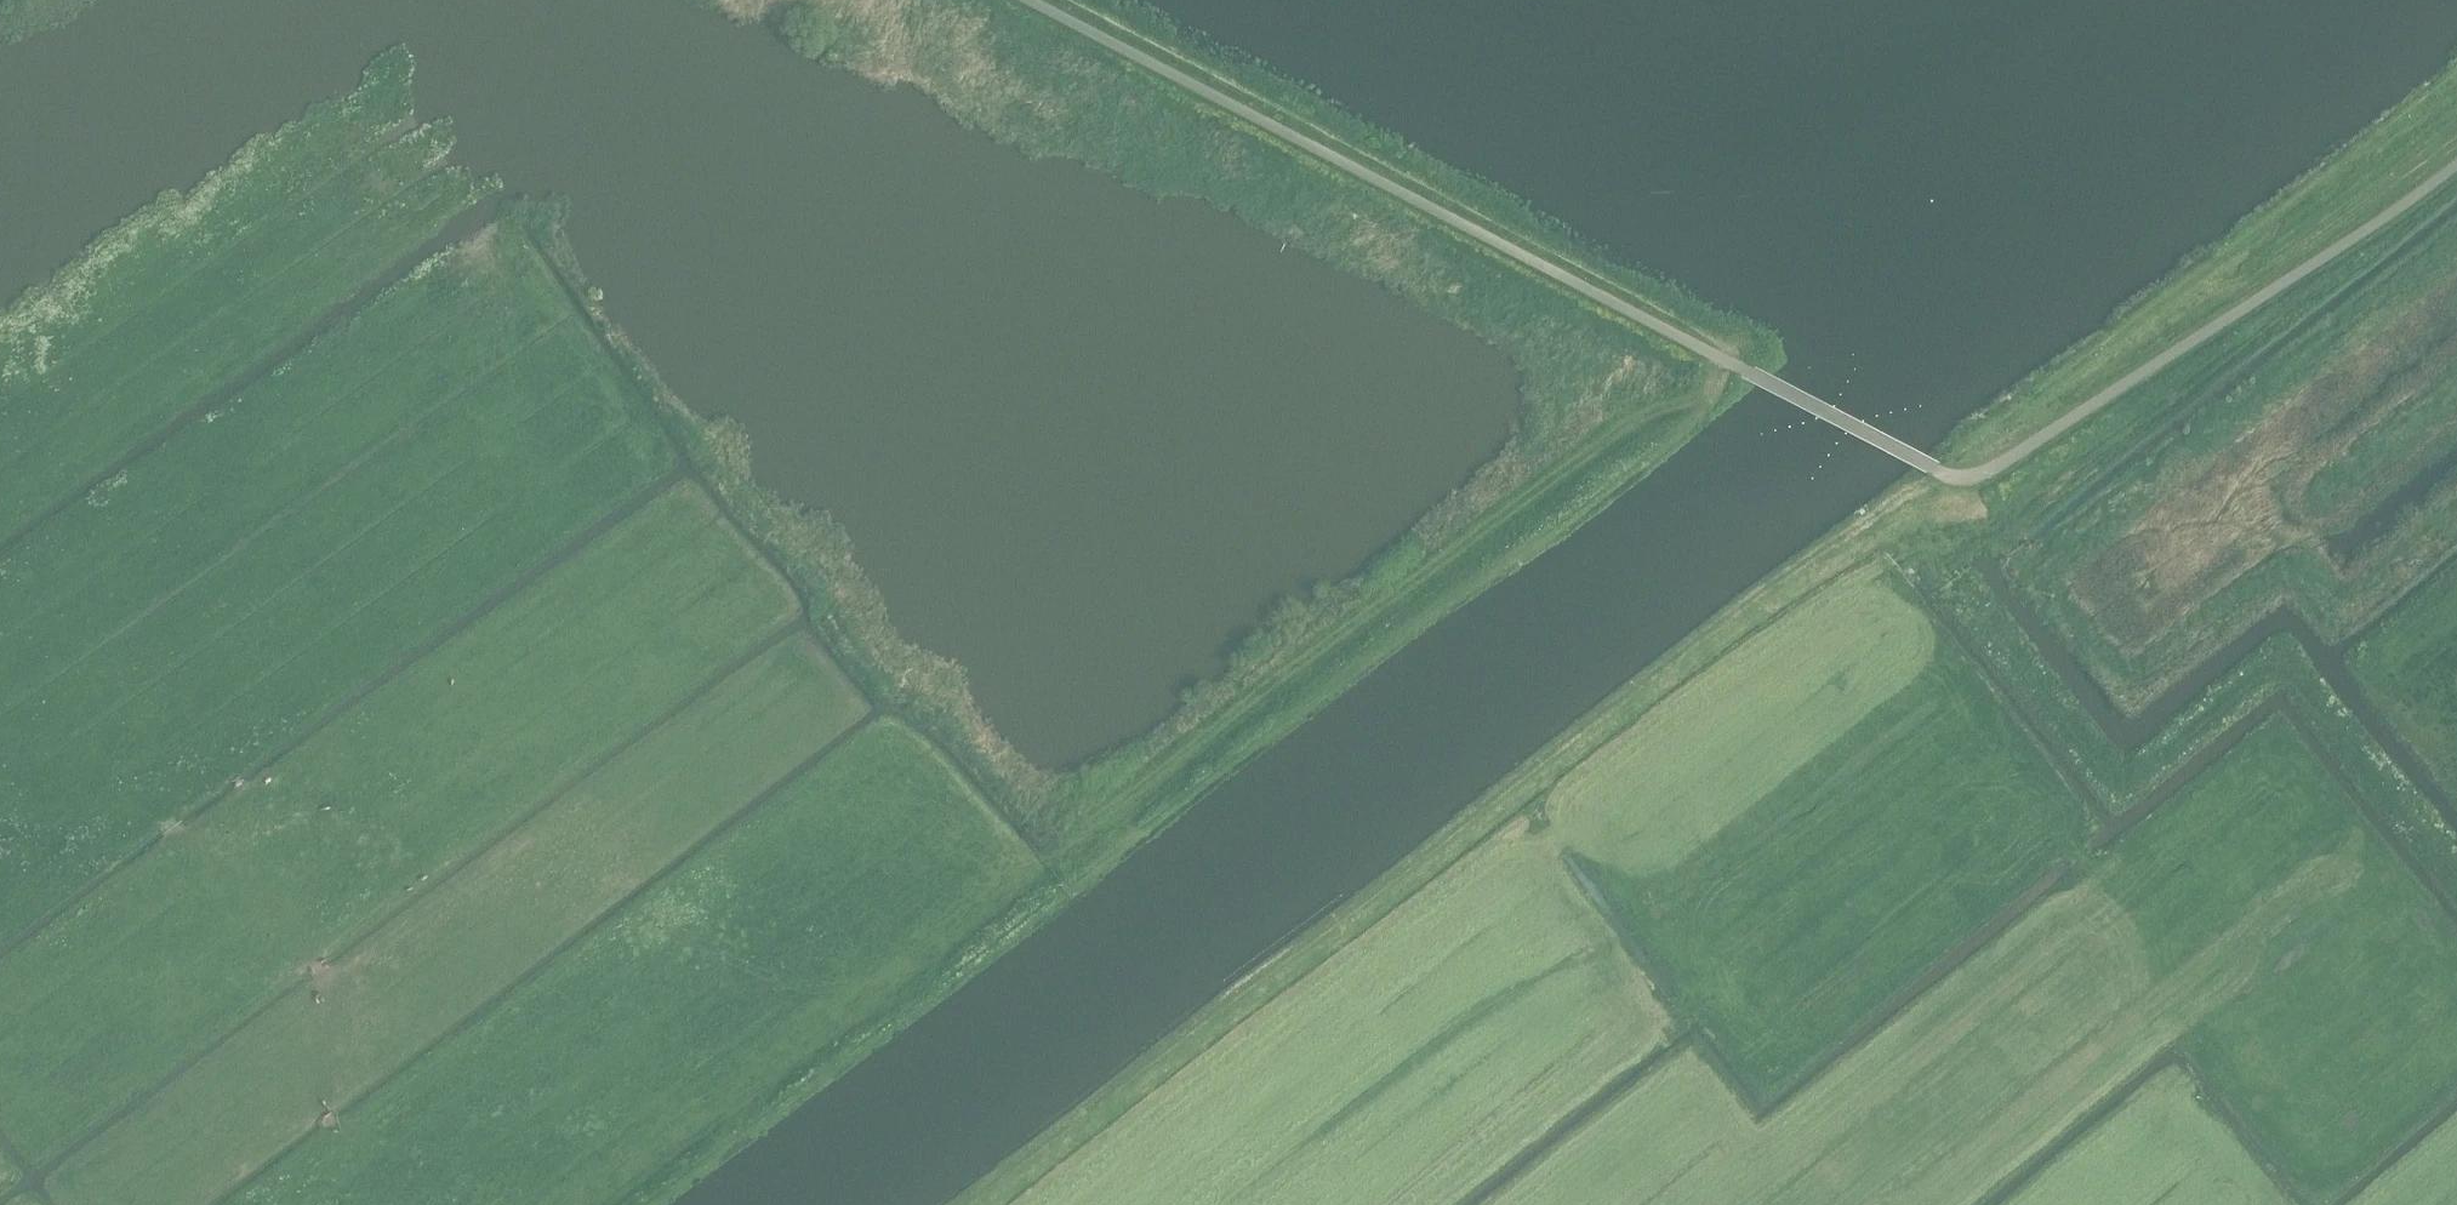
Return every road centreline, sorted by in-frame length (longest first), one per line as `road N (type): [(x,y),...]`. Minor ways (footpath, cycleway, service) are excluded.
road 1 (track): [(2456,886),(2286,678),(2126,785),(1955,582),(1953,552),(2252,334),(2290,286)]

